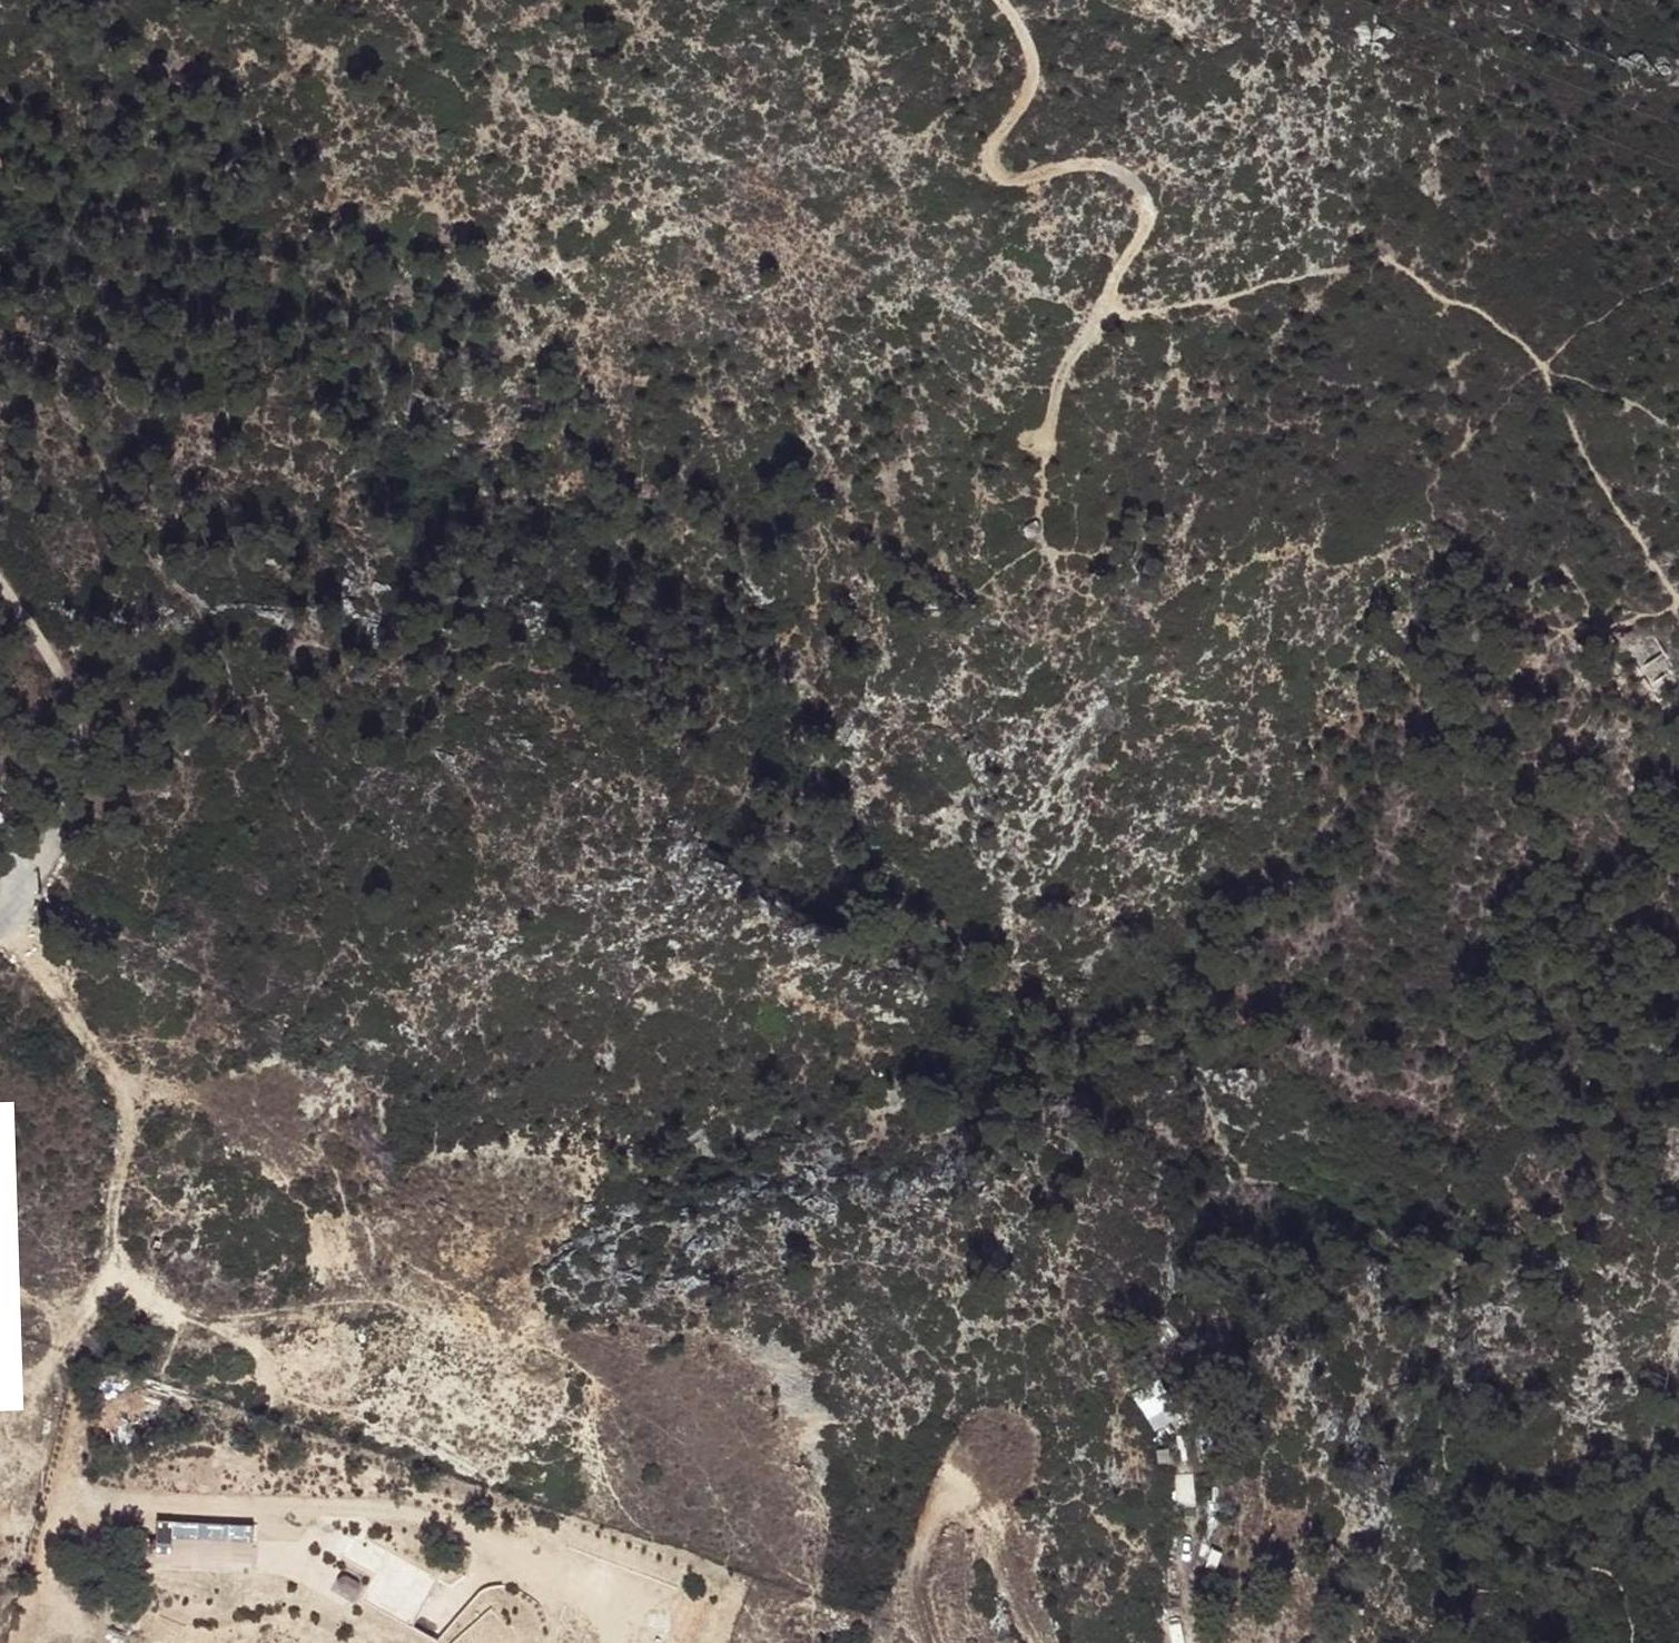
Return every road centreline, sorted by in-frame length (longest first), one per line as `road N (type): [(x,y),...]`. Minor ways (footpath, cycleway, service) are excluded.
road 1 (track): [(997,0),(1017,20),(1030,69),(1028,99),(987,148),(982,171),(1009,189),(1100,169),(1135,191),(1147,216),(1085,347),(1067,369),(1040,450)]
road 2 (track): [(0,592),(49,659),(72,727),(68,804),(47,857),(12,900)]

